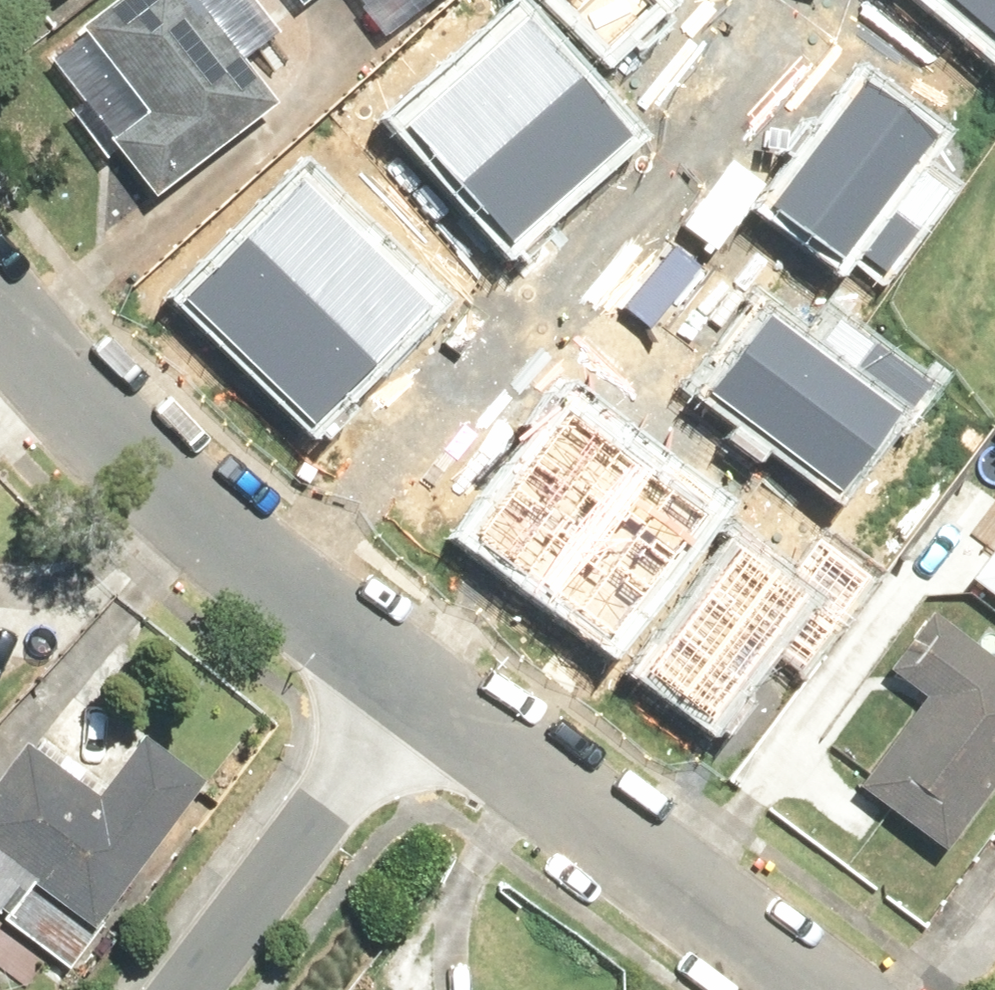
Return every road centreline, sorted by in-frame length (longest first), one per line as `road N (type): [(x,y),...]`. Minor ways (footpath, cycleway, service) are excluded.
road 1 (residential): [(0,298),(194,499),(420,698)]
road 2 (residential): [(420,698),(820,989)]
road 3 (residential): [(192,989),(420,698)]

